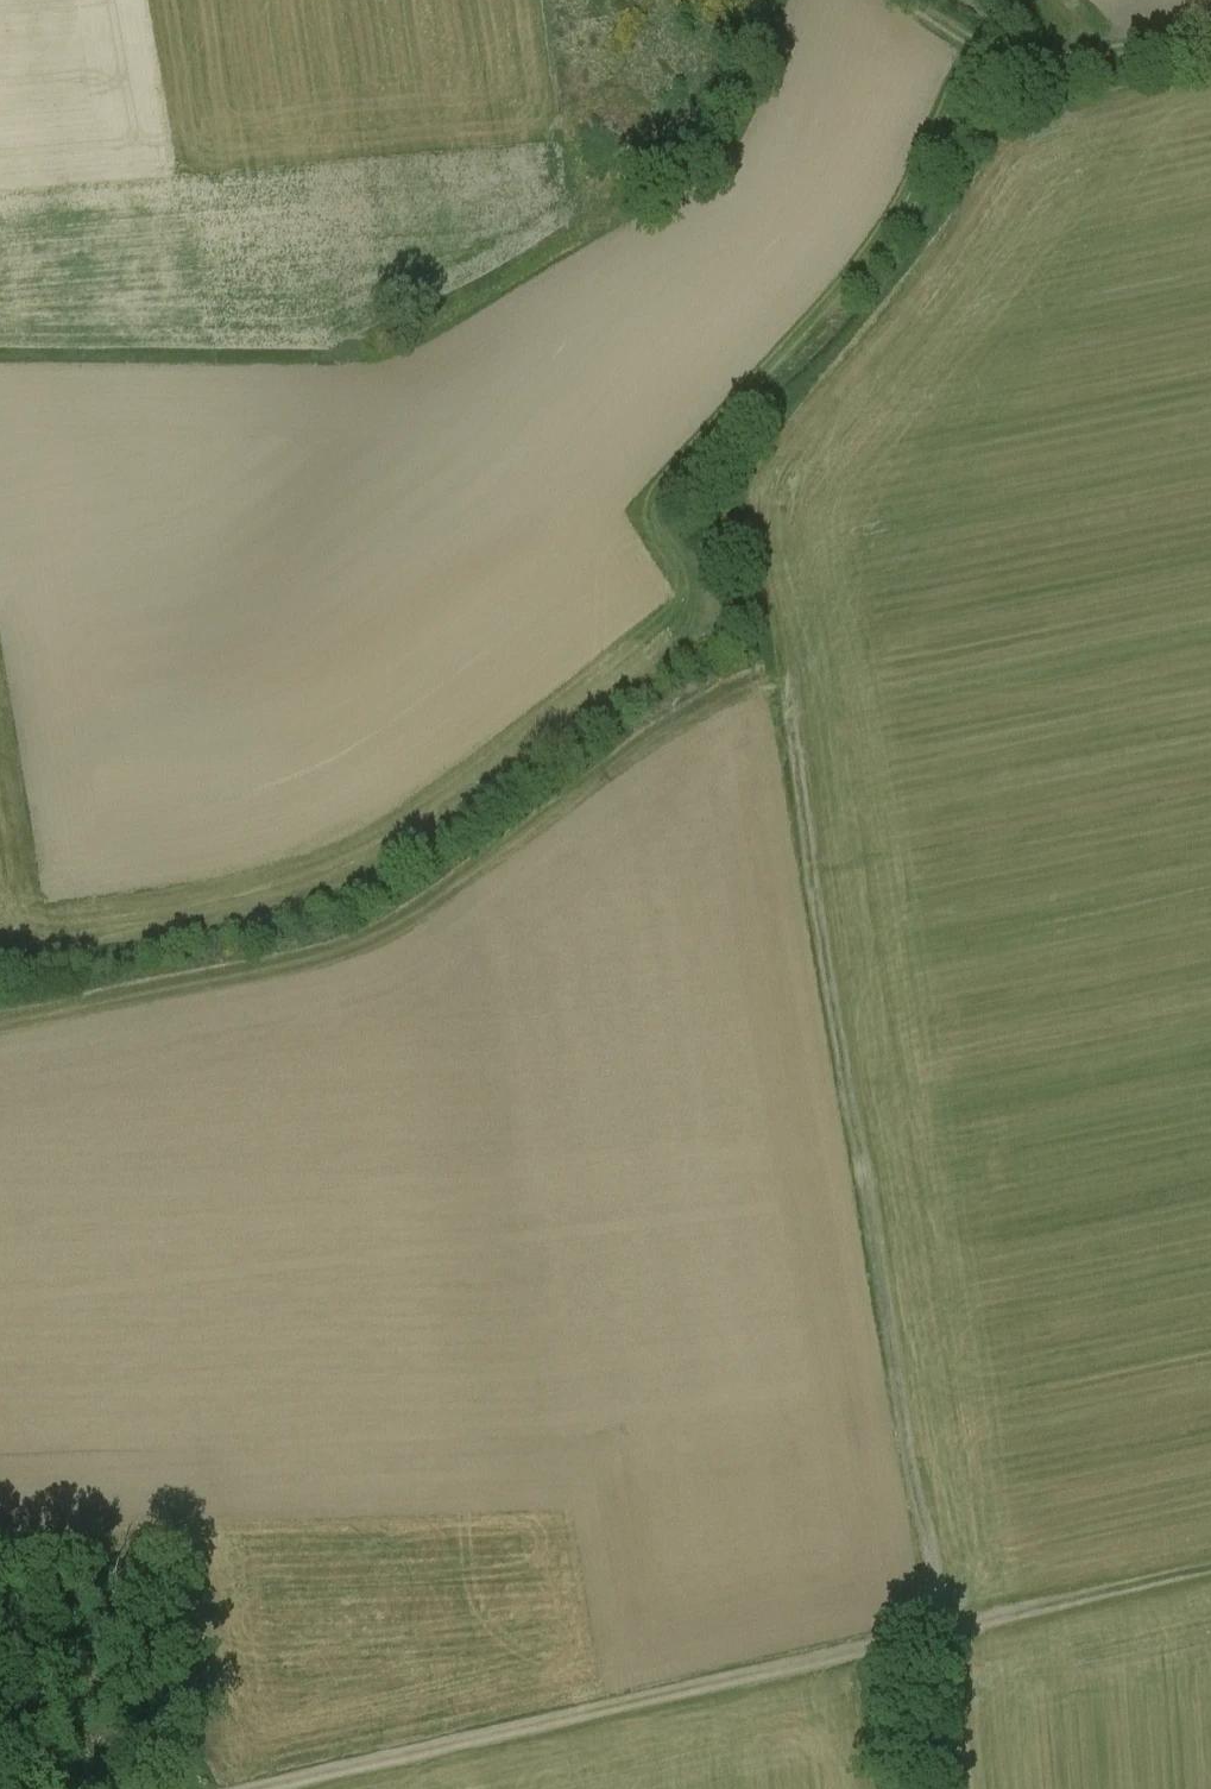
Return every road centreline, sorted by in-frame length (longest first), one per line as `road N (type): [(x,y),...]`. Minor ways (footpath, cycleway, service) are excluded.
road 1 (track): [(252,1788),(1210,1569)]
road 2 (track): [(1210,33),(1030,64),(962,35),(917,0)]

